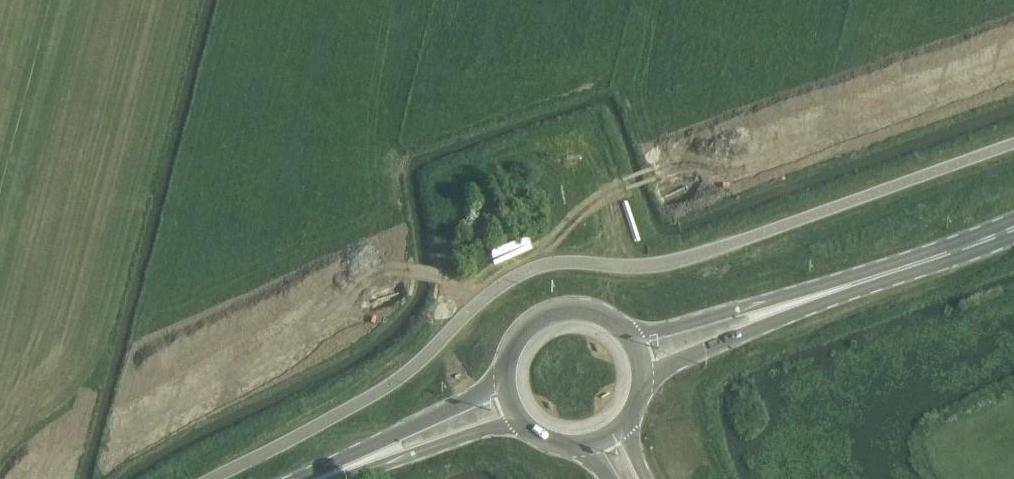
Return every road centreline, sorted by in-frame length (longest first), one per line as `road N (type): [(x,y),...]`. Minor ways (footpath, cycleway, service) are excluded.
road 1 (primary): [(789,305),(1013,227)]
road 2 (primary): [(629,336),(595,312),(551,312),(517,340),(506,381)]
road 3 (primary): [(642,380),(789,305)]
road 4 (primary): [(789,305),(629,336)]
road 5 (primary): [(506,381),(418,421),(365,460)]
road 6 (primary): [(365,460),(519,416)]

